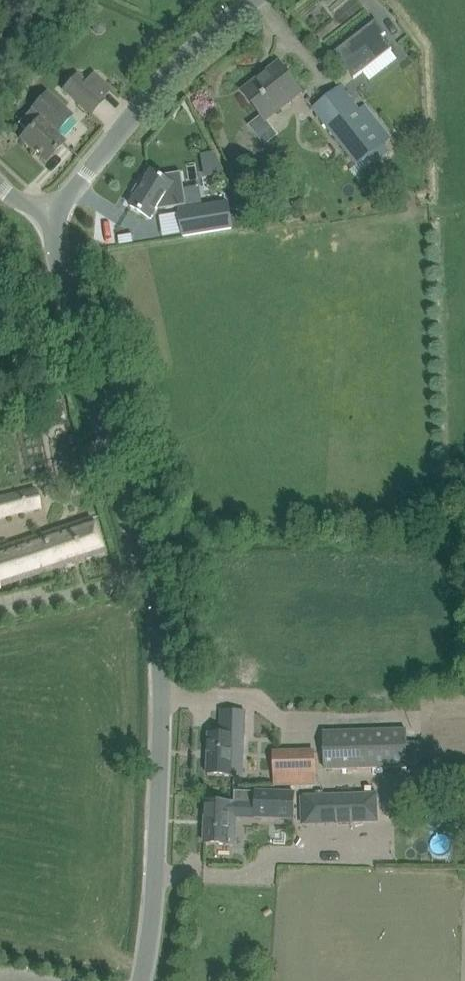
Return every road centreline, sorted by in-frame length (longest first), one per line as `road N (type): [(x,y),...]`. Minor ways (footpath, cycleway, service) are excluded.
road 1 (unclassified): [(137,980),(162,700),(146,566),(50,213)]
road 2 (unclassified): [(50,213),(144,95),(239,0)]

